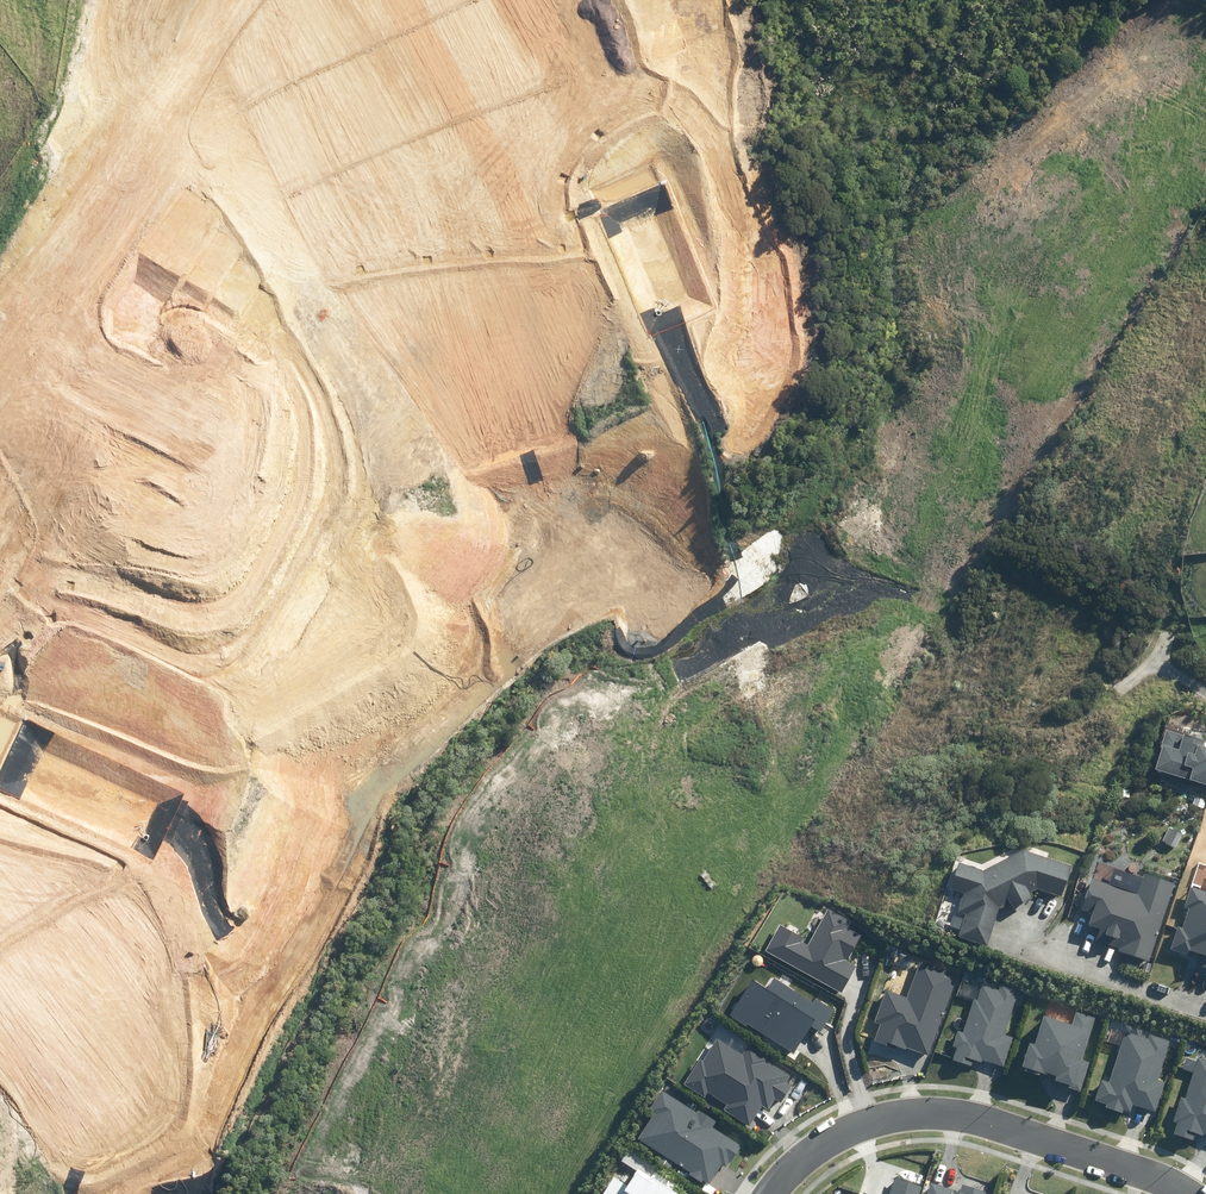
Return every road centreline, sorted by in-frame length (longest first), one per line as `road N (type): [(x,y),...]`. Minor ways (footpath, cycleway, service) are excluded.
road 1 (unknown): [(369,1193),(546,810),(628,744),(804,647),(853,580),(907,480),(943,380),(957,292),(995,212),(1069,120),(1190,10)]
road 2 (unknown): [(763,351),(748,385),(698,448),(547,528),(470,580),(392,664),(310,790),(208,1005),(132,1193)]
road 3 (residential): [(1185,1193),(945,1114),(891,1115),(856,1126),(797,1163),(769,1193)]
road 4 (residential): [(432,0),(602,412)]
road 5 (residential): [(172,149),(496,359),(537,358)]
road 6 (residential): [(49,335),(383,560)]
road 7 (residential): [(684,0),(776,238),(777,318),(763,351)]
road 8 (unknown): [(602,412),(718,695)]
road 9 (residential): [(0,655),(266,771)]
road 10 (residential): [(172,149),(49,335)]
road 11 (residential): [(1205,1012),(1003,944)]
road 12 (residential): [(0,913),(168,987)]
road 13 (residential): [(271,0),(172,149)]

